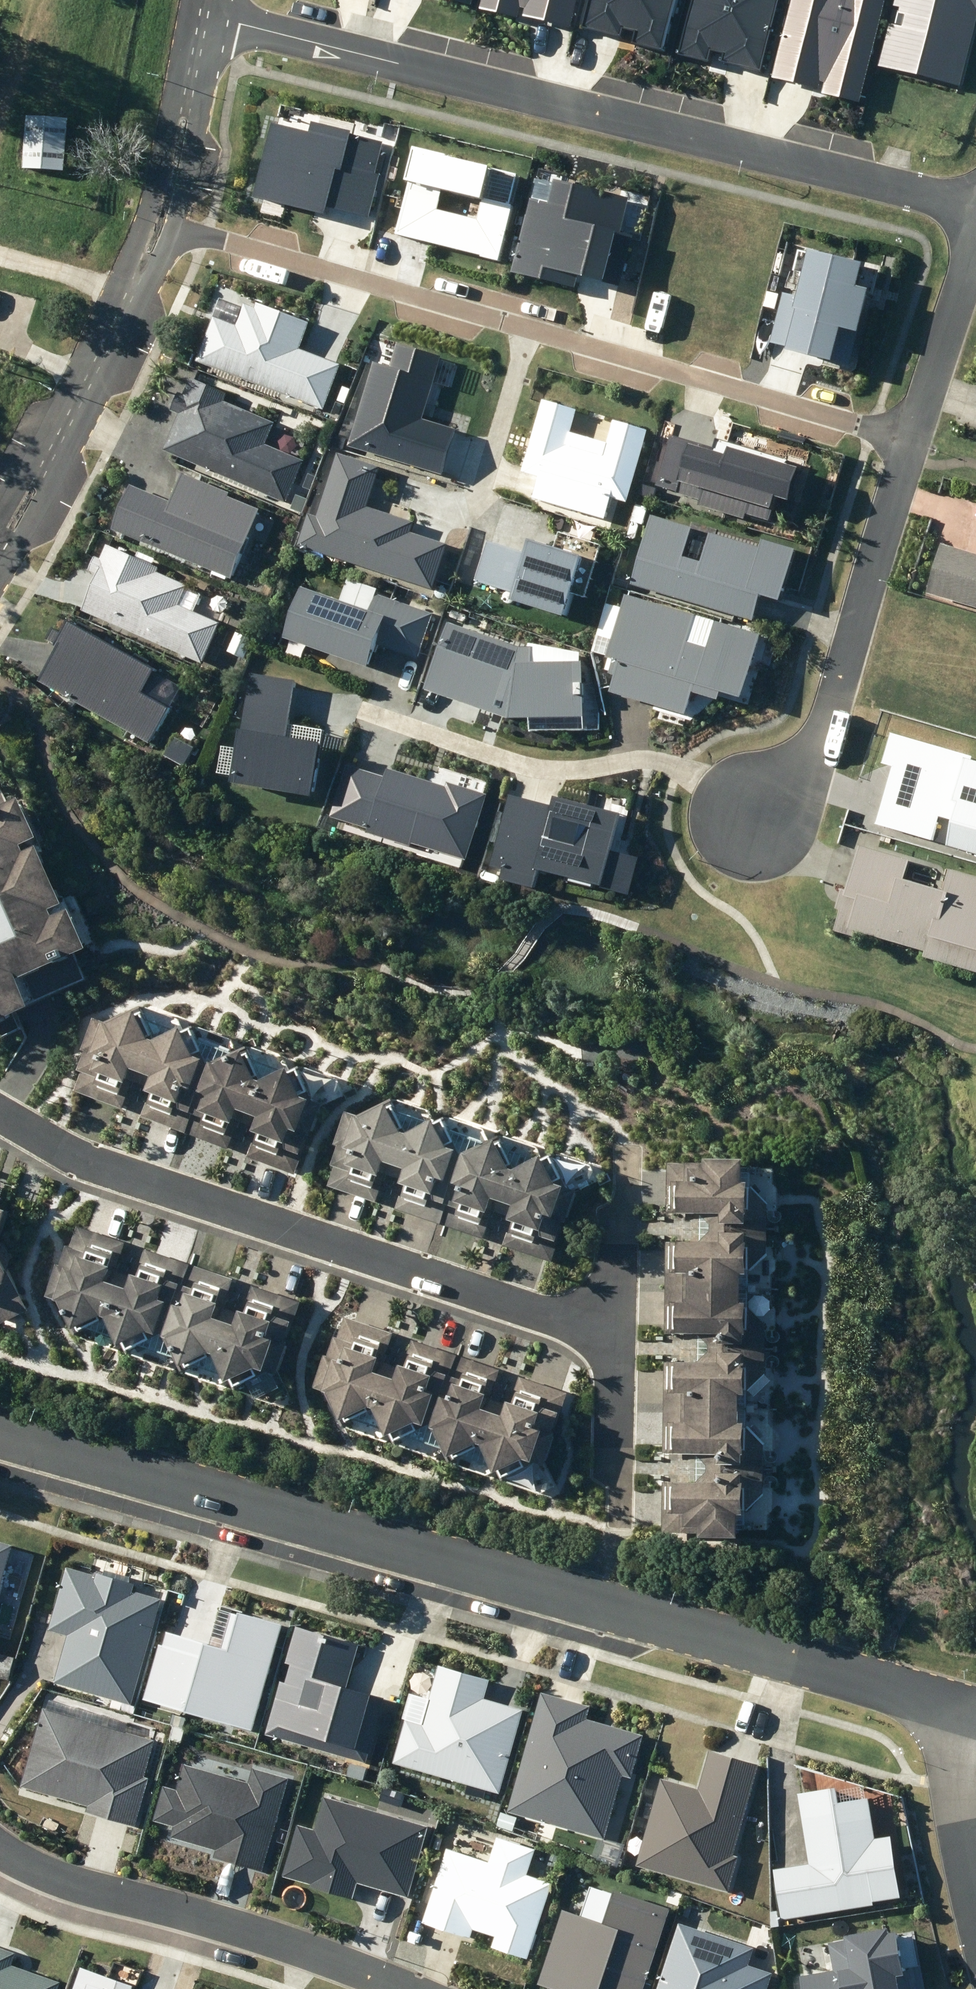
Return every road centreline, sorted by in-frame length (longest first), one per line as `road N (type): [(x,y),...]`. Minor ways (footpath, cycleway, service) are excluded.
road 1 (residential): [(0,1426),(956,1708)]
road 2 (residential): [(205,13),(975,206)]
road 3 (residential): [(146,222),(897,445)]
road 4 (residential): [(0,1116),(49,1144),(287,1230),(609,1332)]
road 5 (residential): [(388,1988),(20,1869),(0,1851)]
road 6 (residential): [(897,445),(826,726),(750,818)]
road 7 (residential): [(0,525),(138,260),(146,222)]
road 8 (residential): [(975,226),(897,445)]
road 9 (residential): [(146,222),(205,13)]
road 10 (residential): [(621,1526),(609,1332)]
road 11 (residential): [(609,1332),(626,1152)]
road 12 (residential): [(956,1708),(975,1855)]

